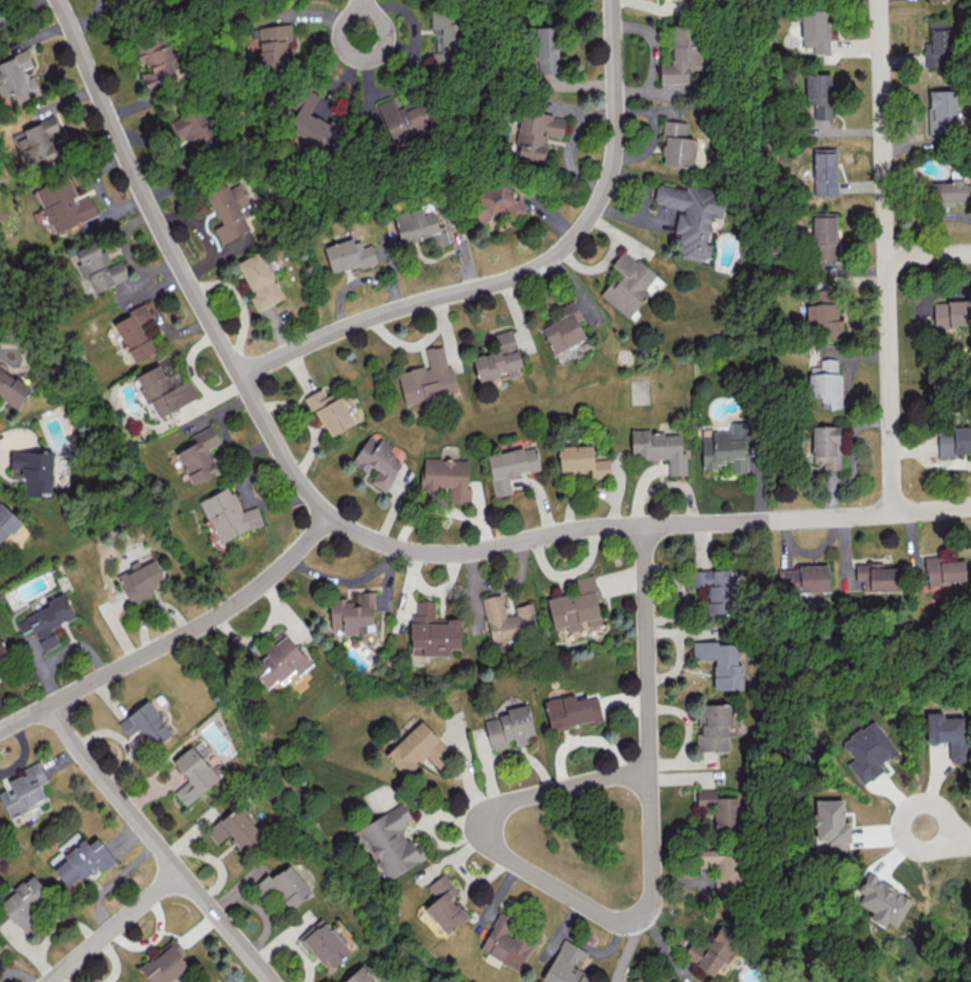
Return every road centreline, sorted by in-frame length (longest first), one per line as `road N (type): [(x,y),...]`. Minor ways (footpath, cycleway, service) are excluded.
road 1 (residential): [(329,515),(378,544),(440,552),(596,529),(970,505)]
road 2 (residential): [(608,0),(609,182),(566,245),(530,272),(370,318),(240,374)]
road 3 (residential): [(56,0),(153,209),(289,467),(329,515)]
road 4 (residential): [(652,898),(646,768),(515,799),(484,824),(488,845),(614,917),(644,915),(652,898)]
road 5 (residential): [(878,0),(894,512)]
road 6 (residential): [(329,515),(275,577),(230,611),(0,732)]
road 7 (residential): [(54,706),(268,981)]
road 8 (residential): [(641,527),(646,768)]
road 9 (residential): [(49,981),(179,873)]

